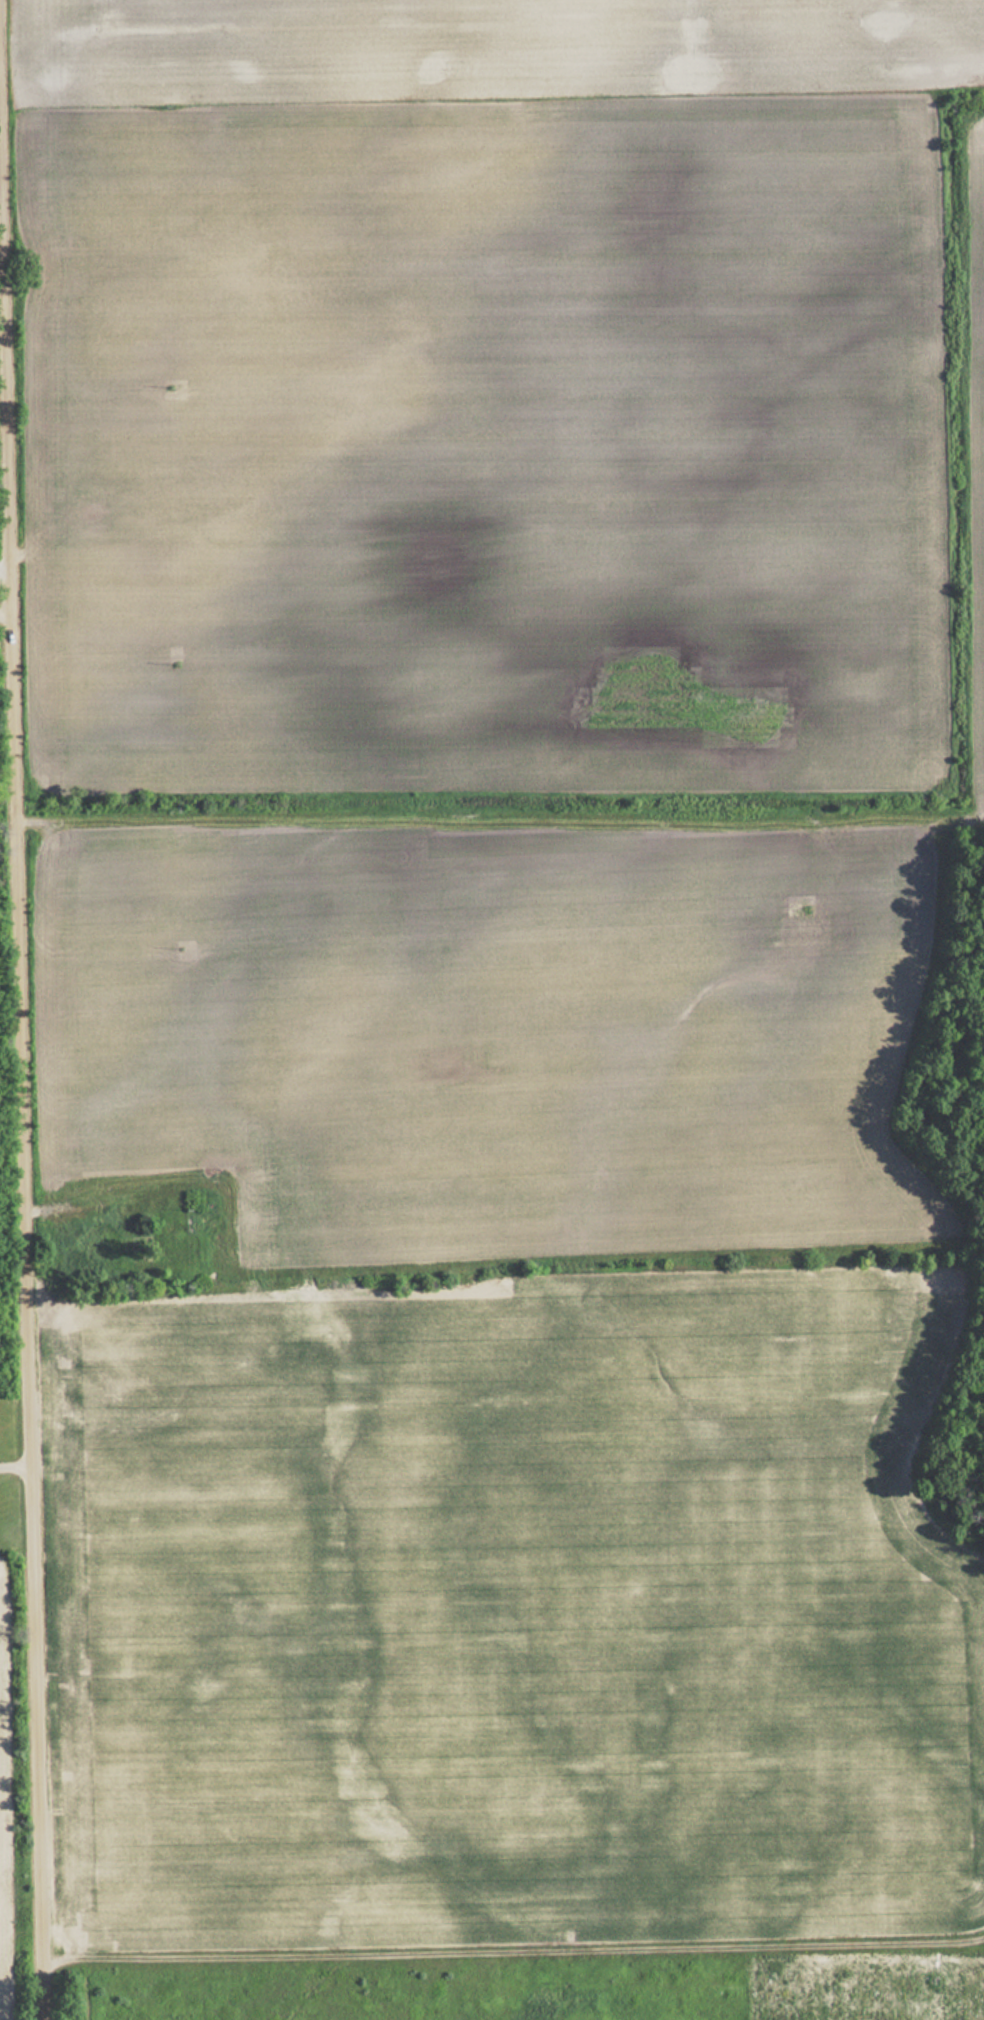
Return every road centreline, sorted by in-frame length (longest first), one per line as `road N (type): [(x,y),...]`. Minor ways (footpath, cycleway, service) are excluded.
road 1 (residential): [(44,2019),(0,7)]

